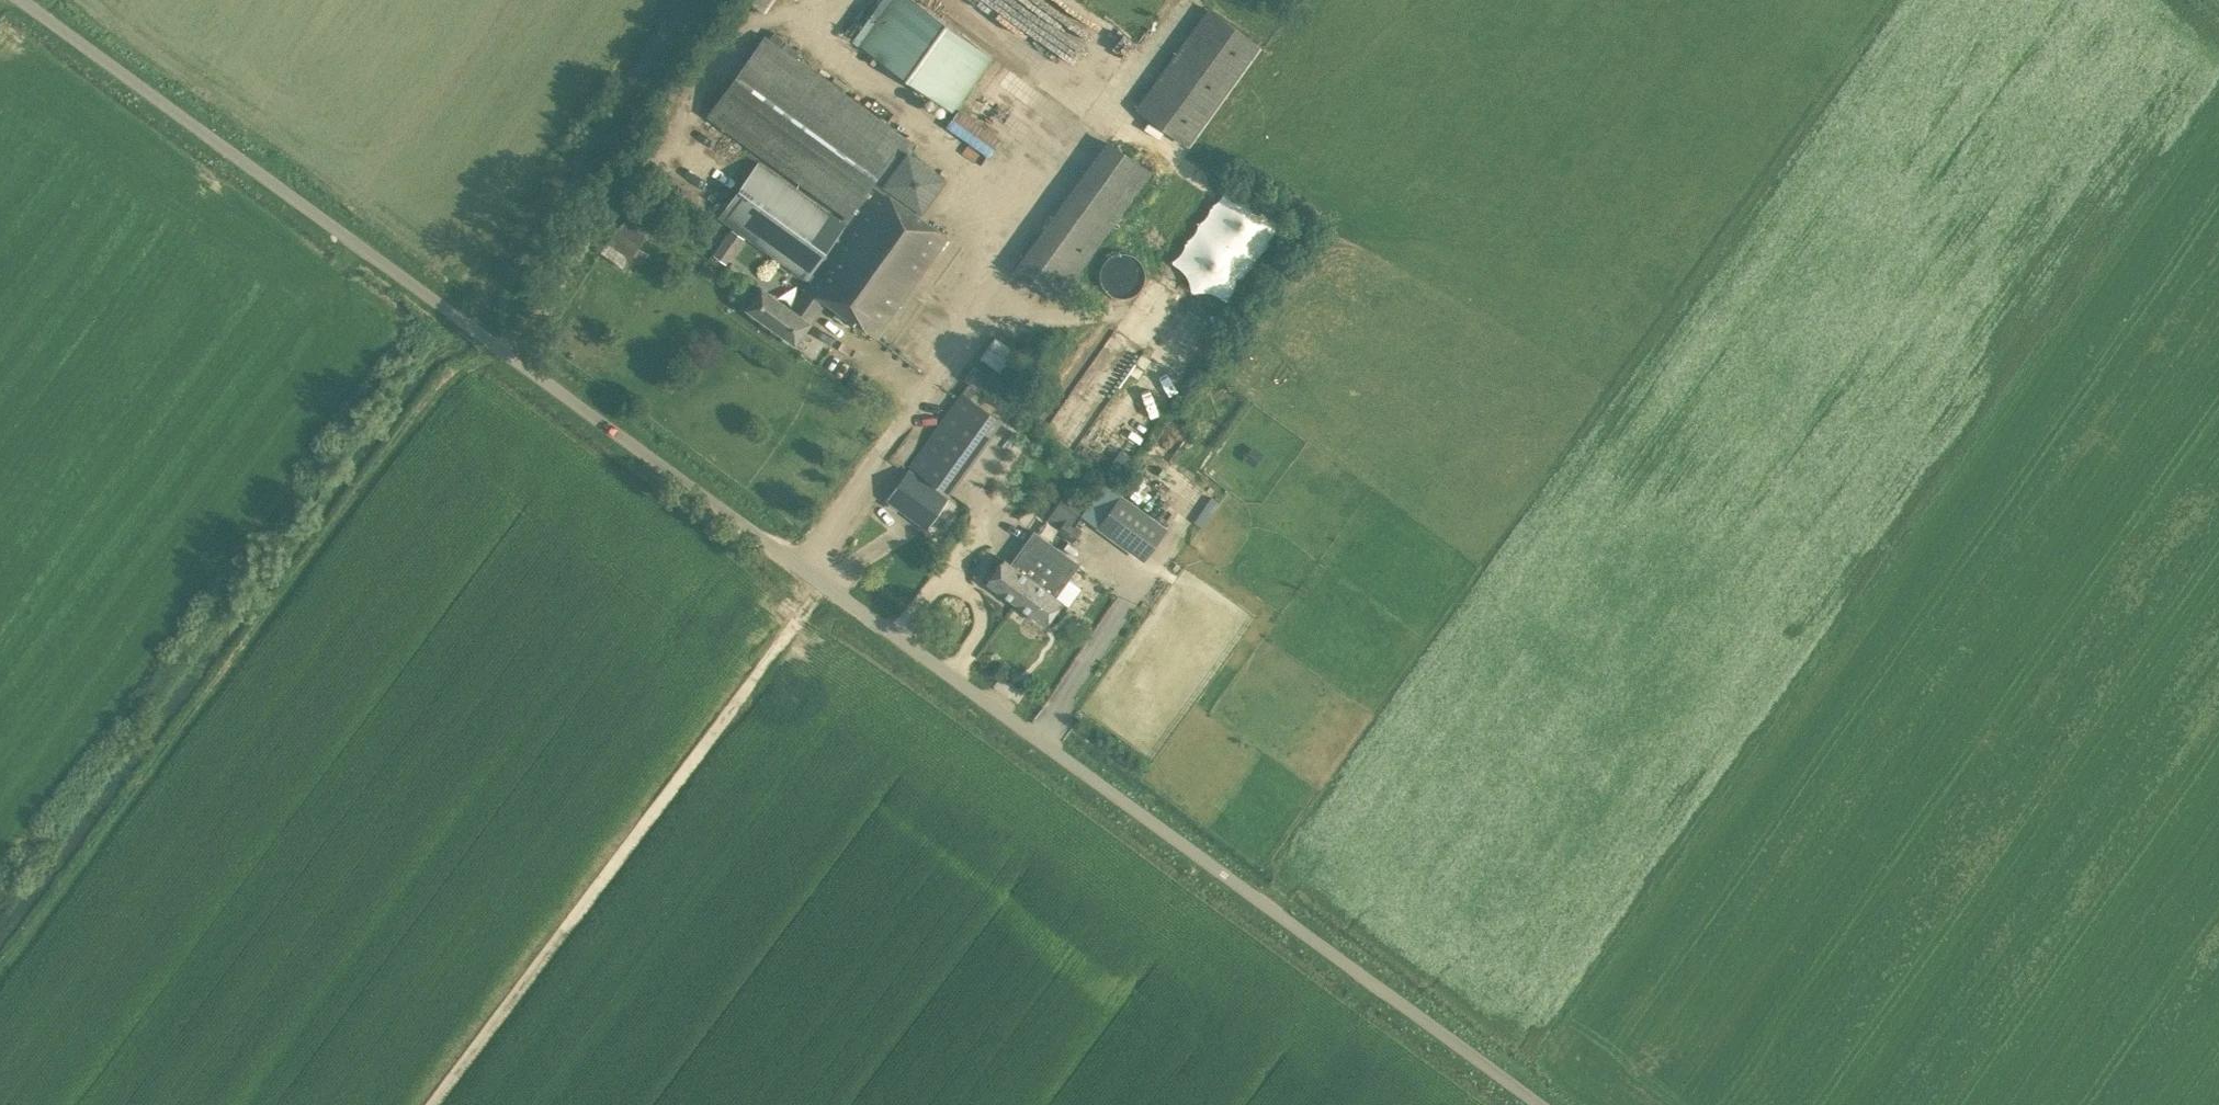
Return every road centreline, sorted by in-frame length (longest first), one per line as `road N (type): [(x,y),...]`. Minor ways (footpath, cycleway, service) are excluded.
road 1 (unclassified): [(1547,1104),(22,0)]
road 2 (track): [(0,969),(399,433),(442,382),(502,349),(511,292),(526,264),(716,0)]
road 3 (track): [(824,581),(431,1104)]

